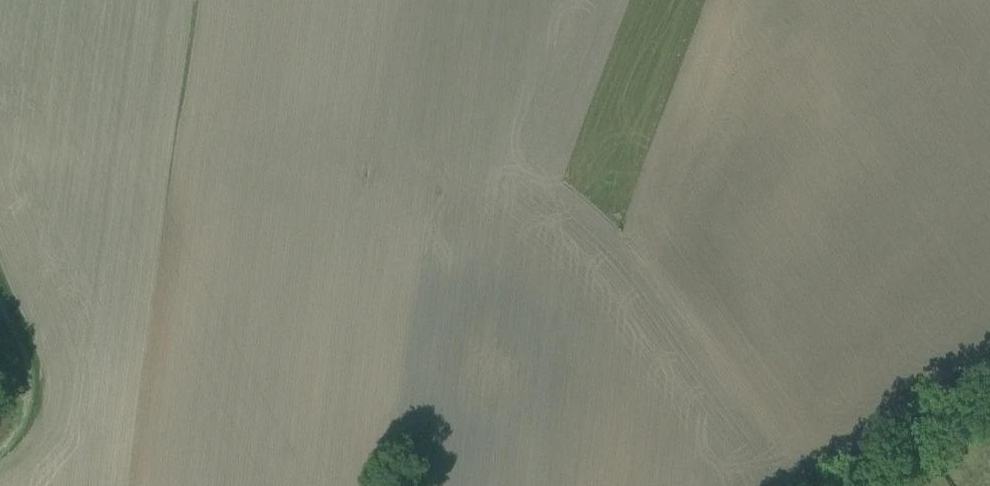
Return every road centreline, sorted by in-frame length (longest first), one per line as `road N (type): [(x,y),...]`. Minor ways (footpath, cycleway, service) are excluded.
road 1 (track): [(871,468),(989,381)]

